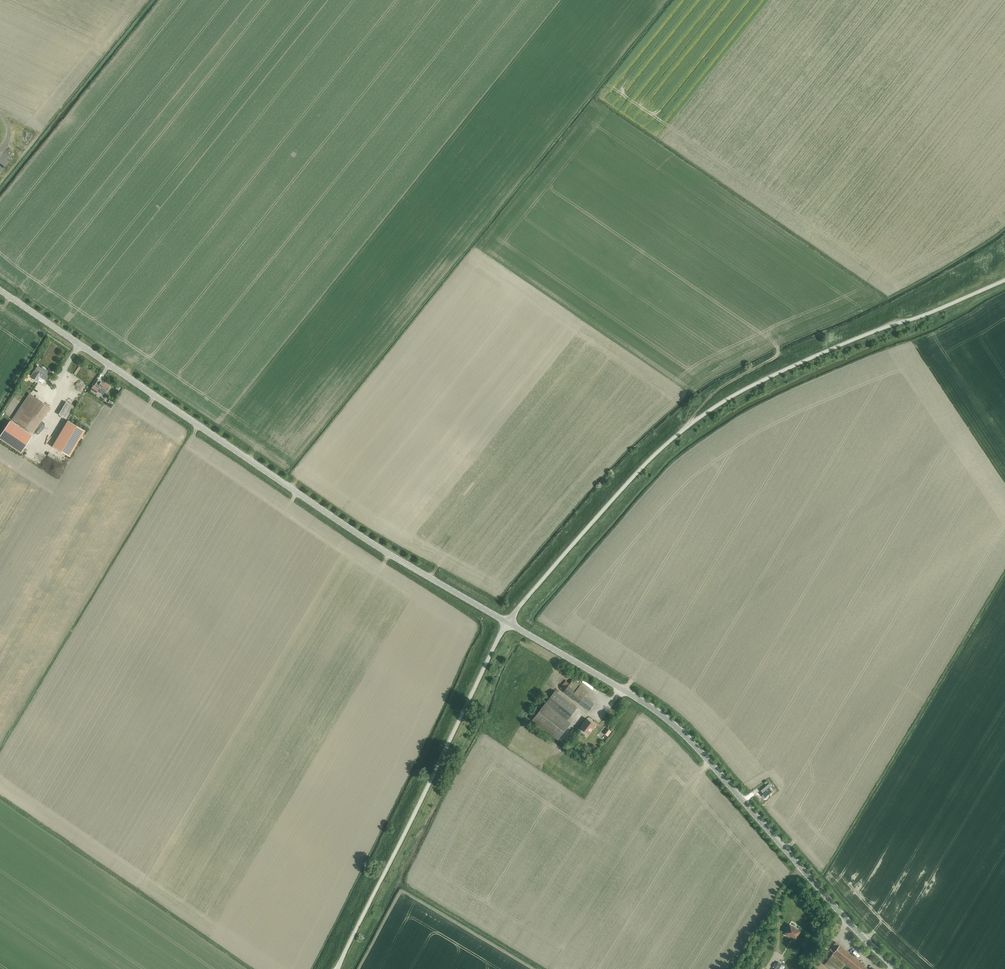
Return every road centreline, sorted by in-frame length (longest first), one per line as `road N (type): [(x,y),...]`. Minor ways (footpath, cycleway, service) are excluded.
road 1 (unclassified): [(507,623),(666,443),(705,414),(819,354),(1004,281)]
road 2 (tertiary): [(507,623),(358,533),(0,290)]
road 3 (tertiary): [(896,968),(679,728),(507,623)]
road 4 (unclassified): [(338,968),(507,623)]
road 5 (track): [(687,427),(720,387),(776,356),(776,347)]

